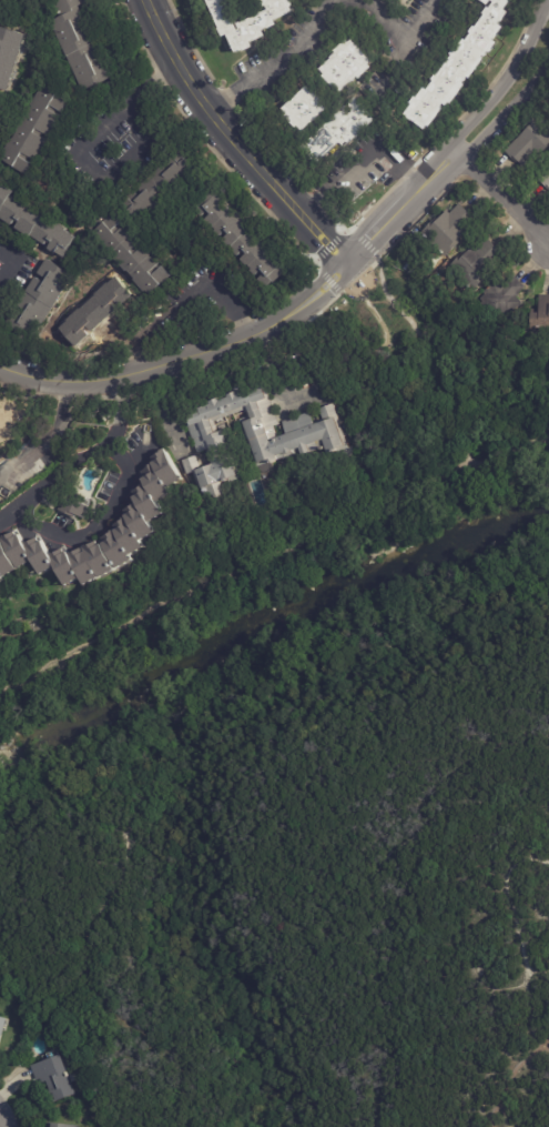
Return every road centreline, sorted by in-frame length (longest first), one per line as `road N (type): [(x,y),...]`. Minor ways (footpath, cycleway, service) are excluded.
road 1 (tertiary): [(347,268),(248,333),(141,370),(65,378),(0,362)]
road 2 (tertiary): [(347,268),(212,111),(144,0)]
road 3 (tertiary): [(548,9),(507,80),(360,237),(347,268)]
road 4 (residential): [(179,67),(130,105),(71,155),(96,184),(156,137),(130,105)]
road 5 (tertiary): [(347,268),(377,253),(548,61)]
road 6 (residential): [(110,375),(103,444),(126,469),(91,527),(51,537),(18,512),(0,523)]
road 7 (residential): [(248,333),(211,278),(132,341),(141,370)]
road 8 (residential): [(548,243),(464,159)]

